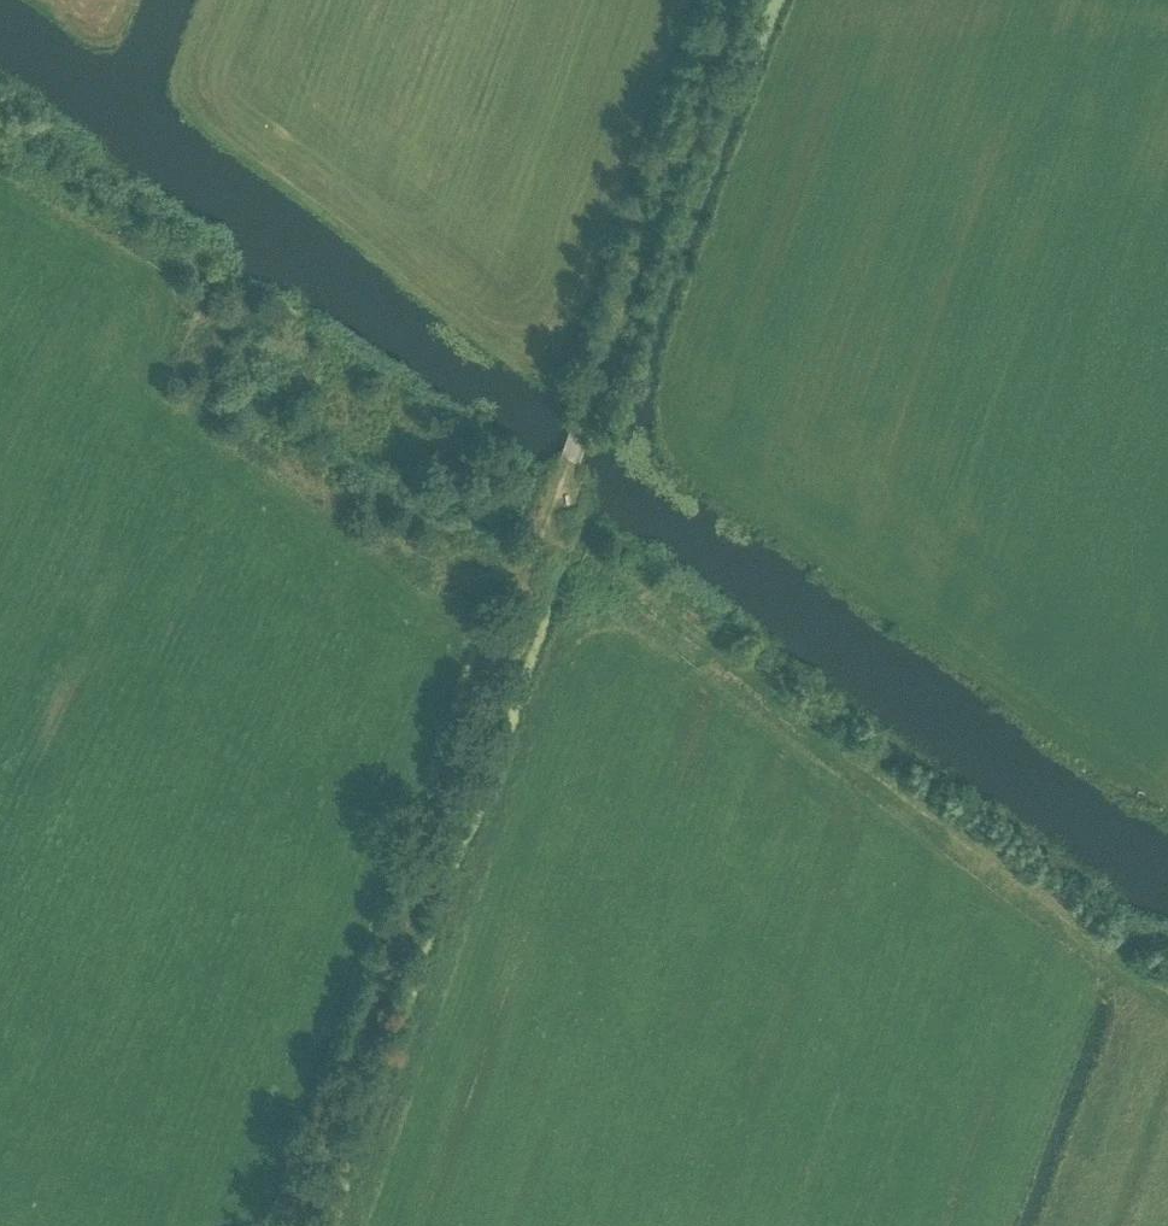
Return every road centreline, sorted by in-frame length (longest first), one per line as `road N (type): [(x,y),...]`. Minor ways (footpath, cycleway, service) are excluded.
road 1 (track): [(305,1225),(732,0)]

